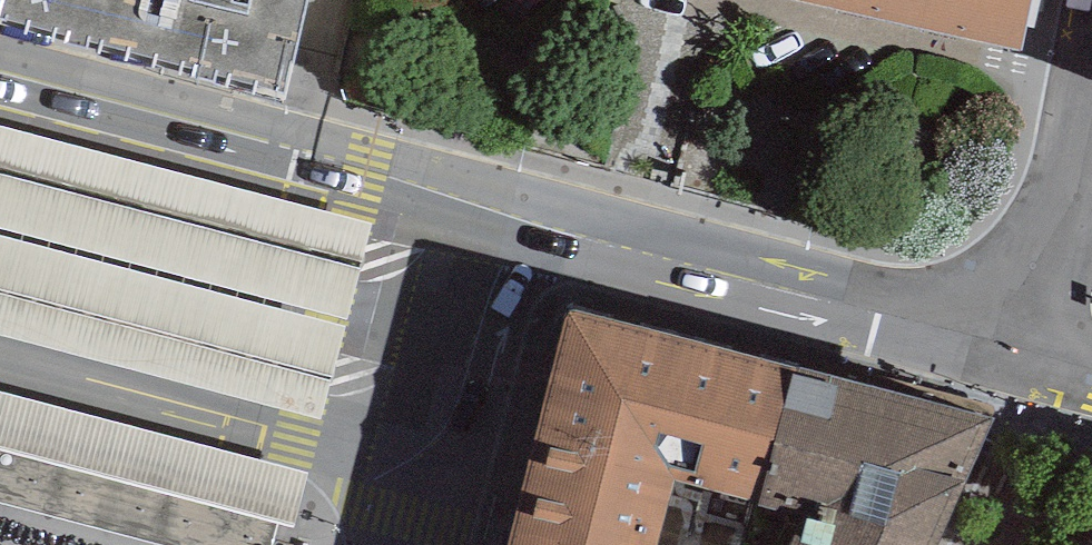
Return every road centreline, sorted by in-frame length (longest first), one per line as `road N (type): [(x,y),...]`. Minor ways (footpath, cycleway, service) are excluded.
road 1 (secondary): [(514,216),(1039,360)]
road 2 (secondary): [(0,79),(299,150),(514,216)]
road 3 (tertiary): [(415,544),(514,216)]
road 4 (secondary): [(1039,360),(1091,104)]

